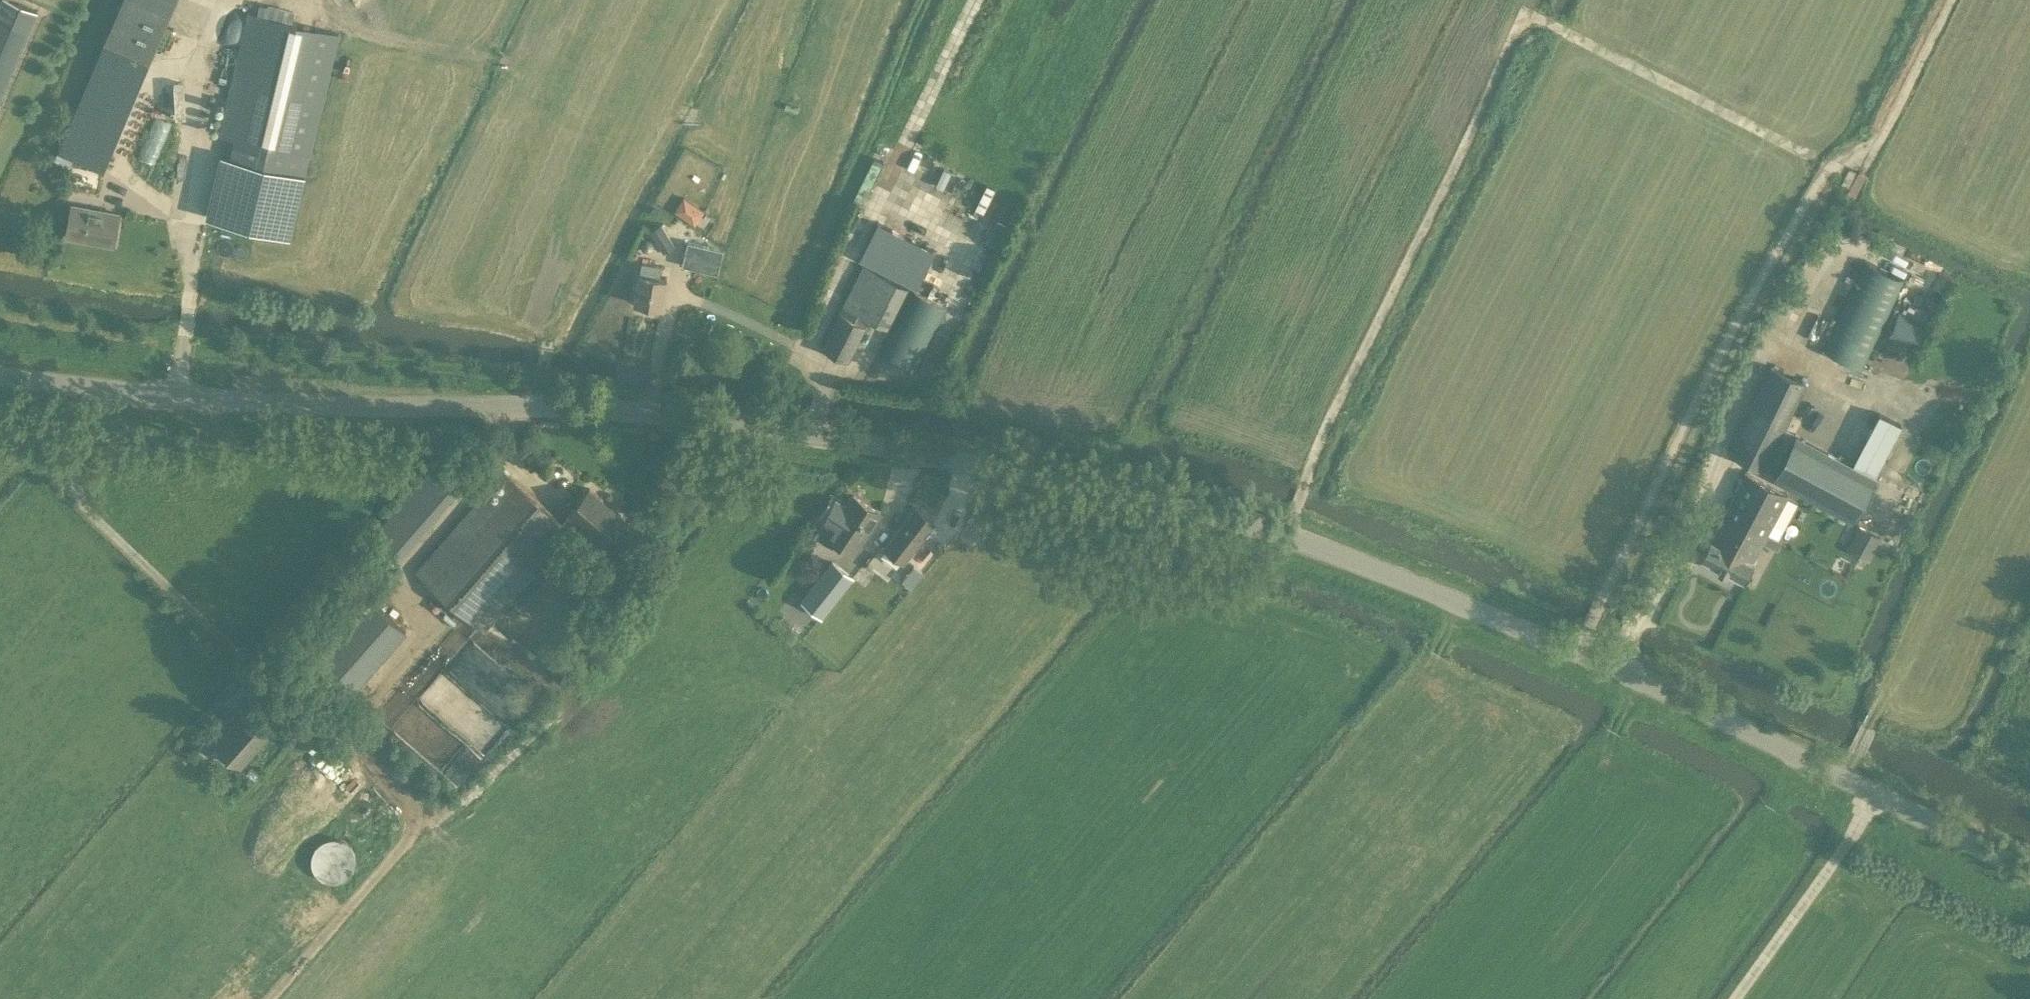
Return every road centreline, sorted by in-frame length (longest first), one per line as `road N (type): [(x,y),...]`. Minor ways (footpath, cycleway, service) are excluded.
road 1 (unclassified): [(2029,874),(1616,672),(1283,526),(601,402),(108,389),(0,372)]
road 2 (track): [(1283,526),(1541,3),(1874,162),(1953,0)]
road 3 (track): [(272,998),(420,829),(85,508),(74,479),(108,389)]
road 4 (track): [(807,436),(835,370),(792,345),(931,0)]
road 5 (track): [(176,393),(191,267),(192,86),(225,0)]

